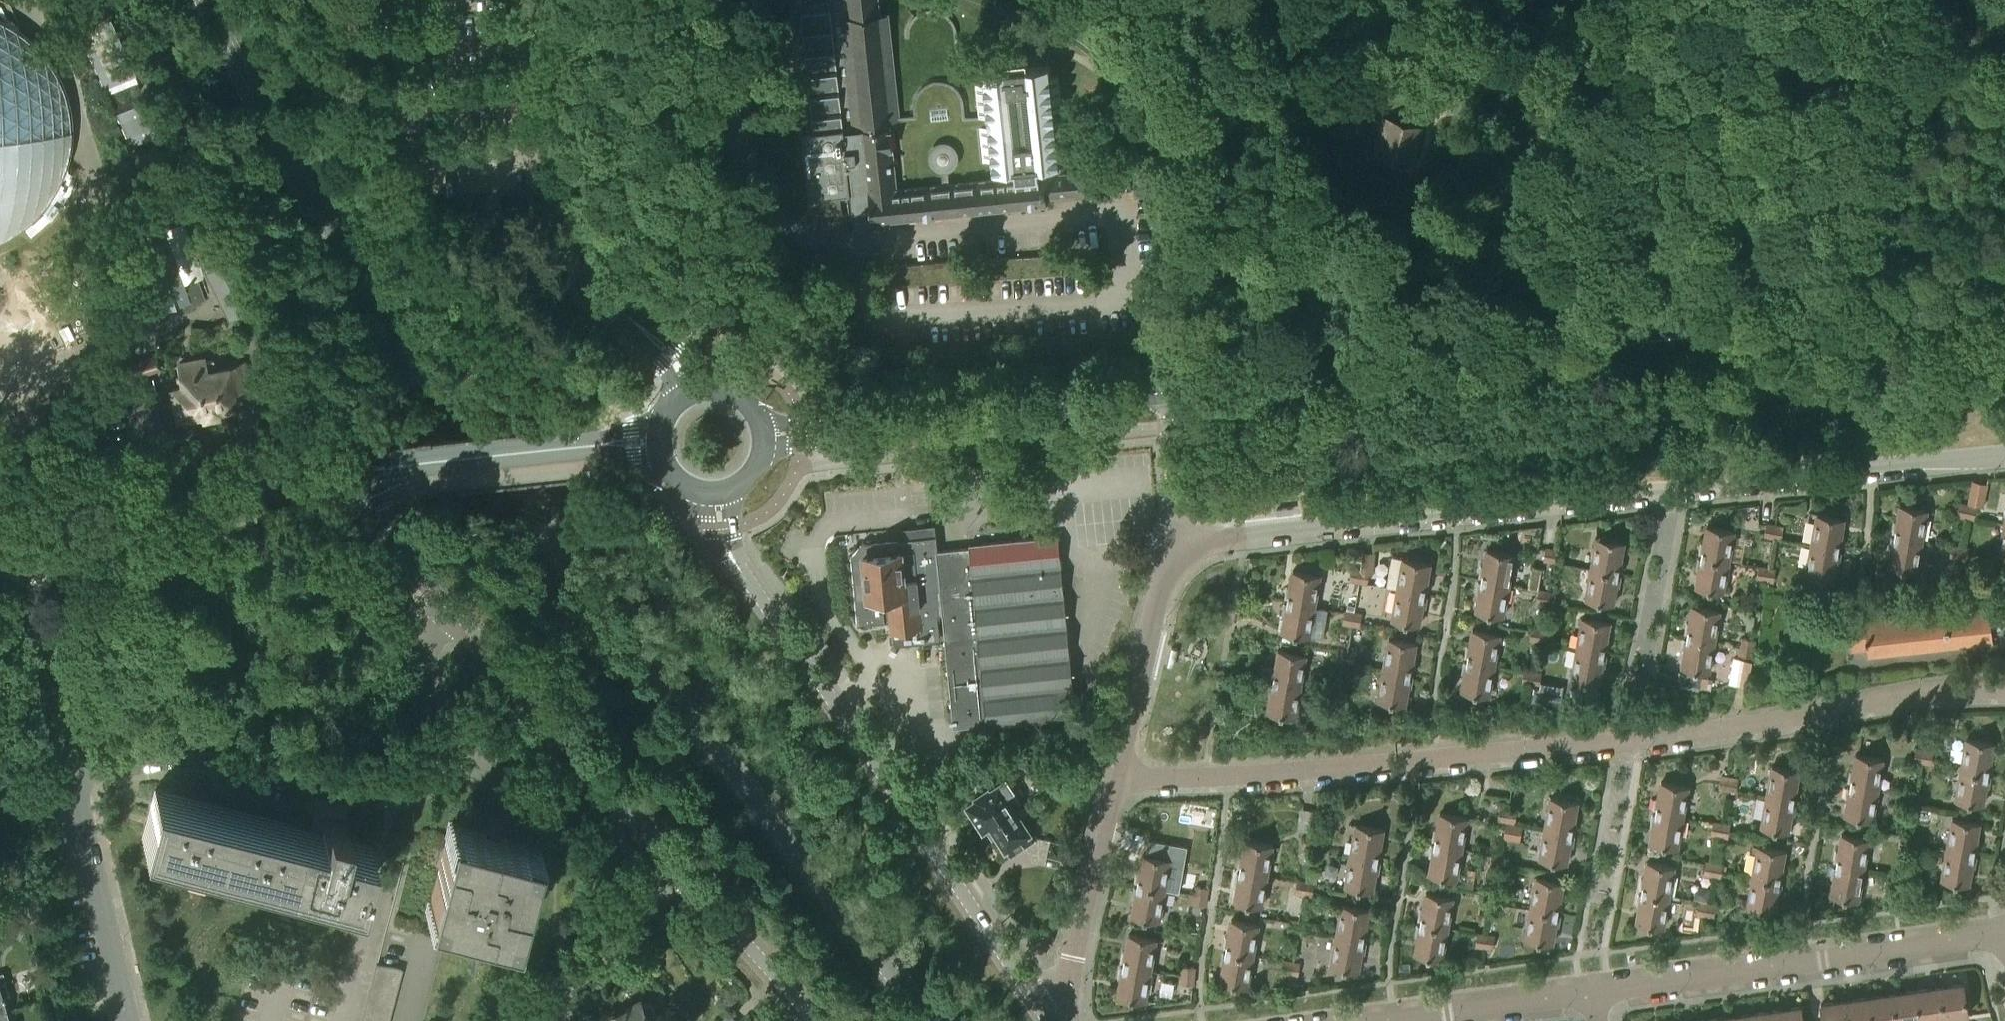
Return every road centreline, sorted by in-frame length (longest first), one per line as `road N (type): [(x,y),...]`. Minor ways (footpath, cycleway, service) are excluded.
road 1 (tertiary): [(927,1020),(428,385),(285,158),(205,0)]
road 2 (residential): [(2004,690),(1887,699),(1639,740),(1298,772),(1114,774)]
road 3 (residential): [(1172,543),(2004,457)]
road 4 (secondary): [(1174,393),(2004,305)]
road 5 (residential): [(1051,1020),(735,562),(717,492)]
road 6 (residential): [(68,774),(219,754),(388,794),(417,788),(460,756),(423,654),(459,616)]
road 7 (unclassified): [(693,393),(673,353),(602,291),(589,262),(573,0)]
road 8 (residential): [(1585,989),(1957,937),(2004,945)]
road 9 (secondary): [(763,436),(1174,393)]
road 10 (secondary): [(13,539),(350,476)]
road 11 (residential): [(459,616),(680,872)]
road 12 (residential): [(127,1020),(68,774)]
road 13 (residential): [(1057,1020),(1114,774)]
road 14 (residential): [(1114,774),(1172,543)]
road 15 (secondary): [(350,476),(586,447)]
road 16 (residential): [(1371,1020),(1585,989)]
road 17 (residential): [(680,872),(816,1020)]
road 18 (residential): [(58,729),(13,539)]
road 19 (residential): [(562,1020),(574,977),(680,872)]
road 20 (residential): [(350,476),(459,616)]
road 21 (residential): [(1172,543),(1174,393)]

